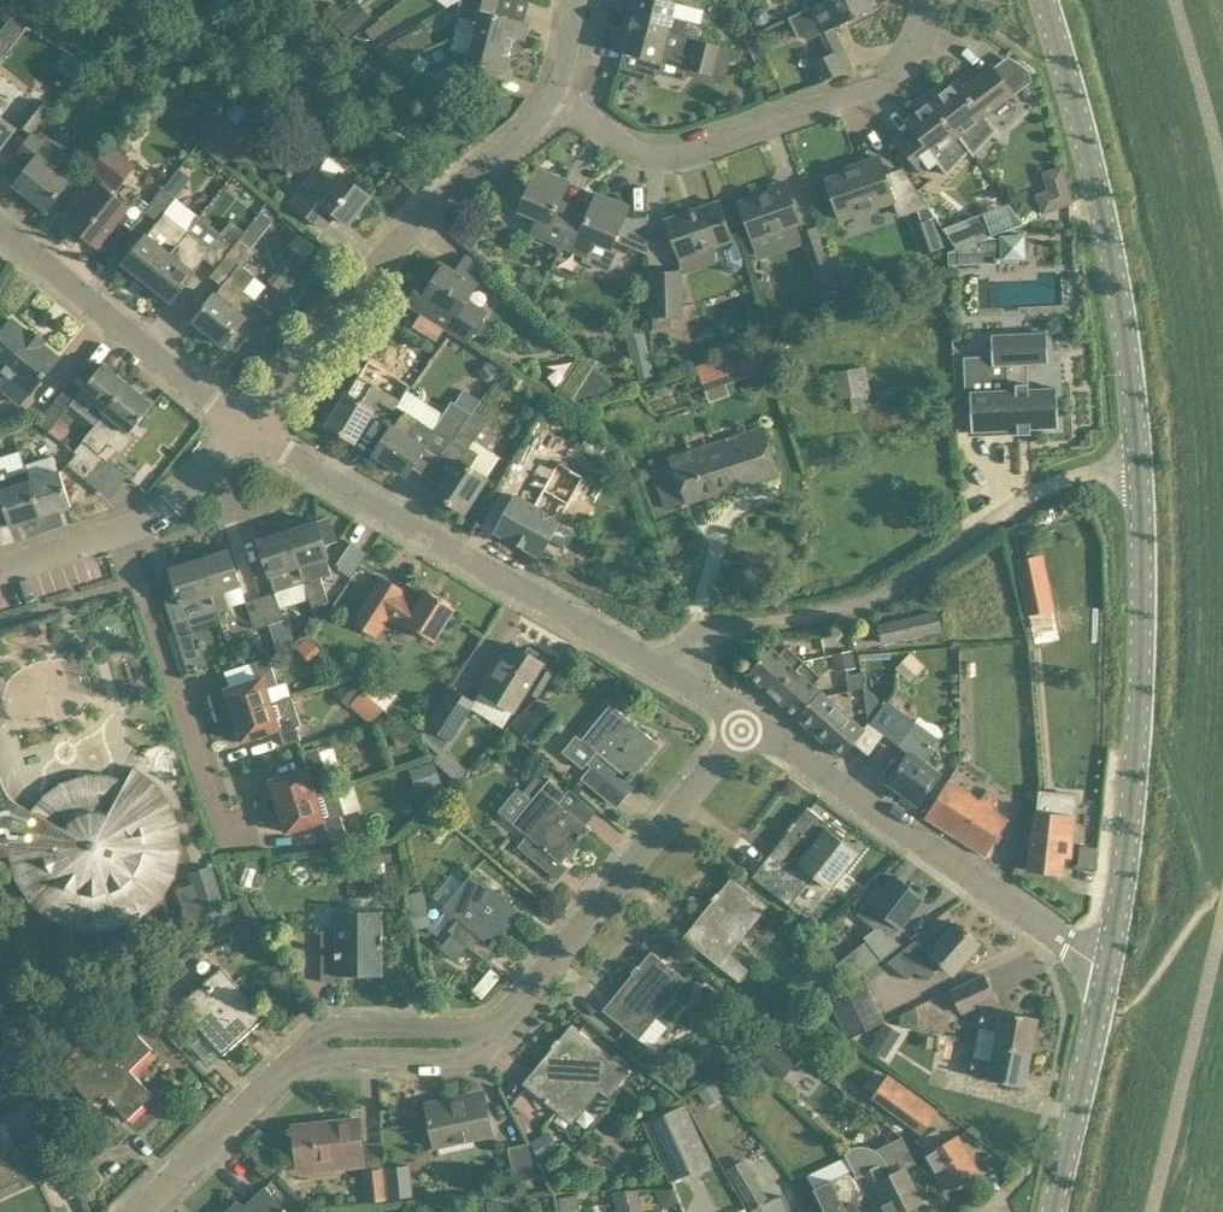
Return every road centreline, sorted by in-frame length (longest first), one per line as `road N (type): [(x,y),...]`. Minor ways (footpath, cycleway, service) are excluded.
road 1 (residential): [(676,673),(701,640),(732,626),(850,608),(893,589),(1051,482),(1139,464)]
road 2 (tertiary): [(1103,968),(1135,733),(1143,610),(1139,464)]
road 3 (residential): [(676,673),(247,427)]
road 4 (tertiary): [(1139,464),(1113,268),(1042,0)]
road 5 (residential): [(929,0),(927,34),(911,62),(877,89),(694,151),(658,153),(624,142),(553,100)]
road 6 (residential): [(247,427),(382,259),(528,134),(553,100)]
road 7 (residential): [(1103,968),(748,720)]
road 8 (residential): [(499,1031),(748,720)]
road 9 (residential): [(232,862),(124,532)]
road 10 (residential): [(247,427),(0,224)]
road 11 (tertiary): [(1053,1211),(1103,968)]
road 12 (residential): [(131,1211),(292,1060)]
road 13 (residential): [(499,1031),(338,1027),(292,1060)]
road 14 (residential): [(292,1060),(452,1059),(474,1054),(499,1031)]
road 15 (track): [(1135,733),(1222,911)]
road 16 (residential): [(124,532),(189,493),(247,427)]
road 17 (track): [(1222,915),(1097,999)]
road 18 (residential): [(0,572),(124,532)]

